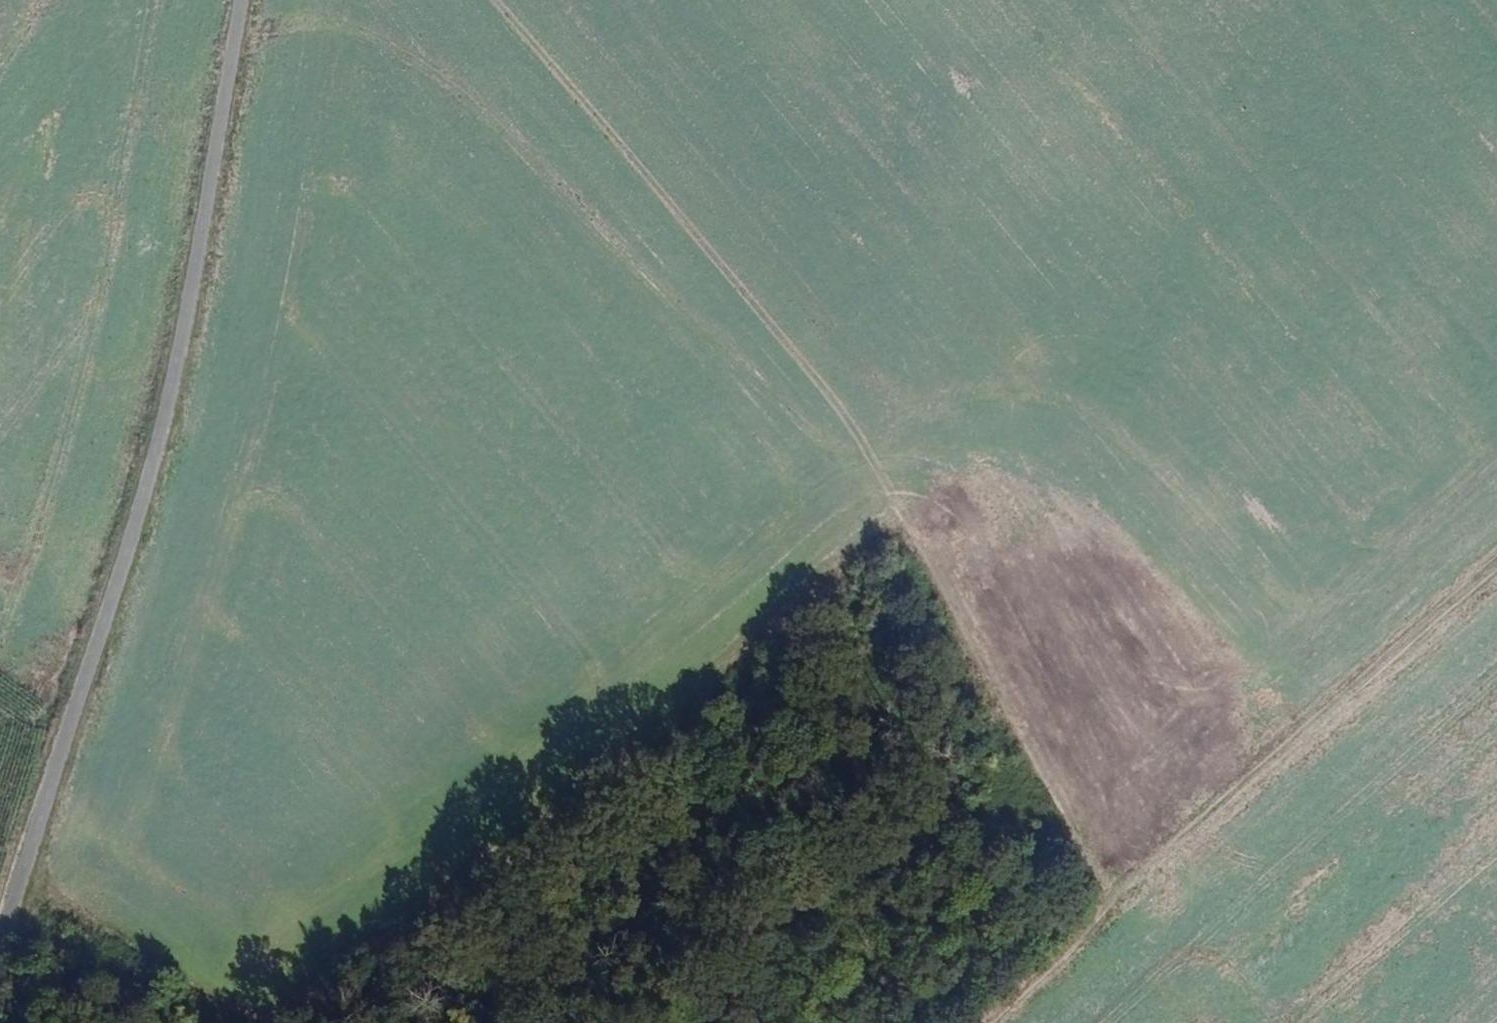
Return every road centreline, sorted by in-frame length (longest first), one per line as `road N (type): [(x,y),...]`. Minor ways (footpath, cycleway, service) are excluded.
road 1 (unclassified): [(241,0),(165,393),(0,962)]
road 2 (track): [(1496,566),(993,1022)]

